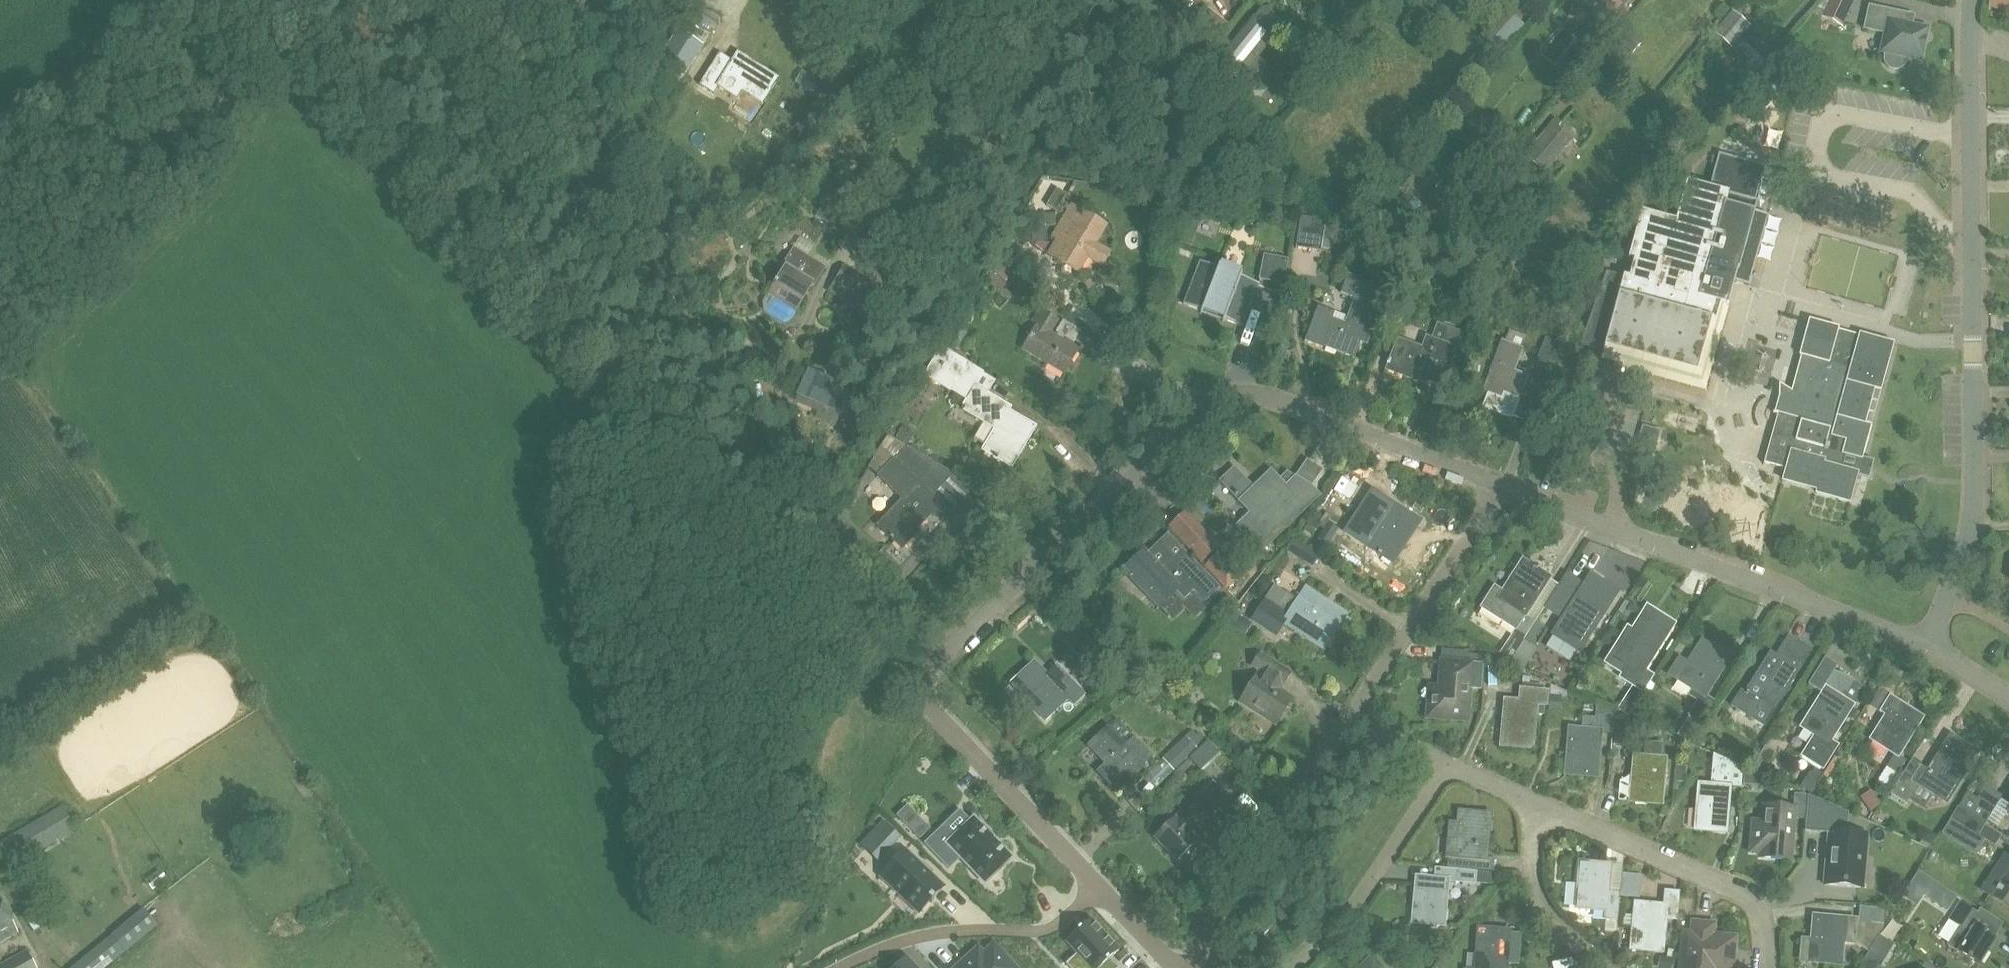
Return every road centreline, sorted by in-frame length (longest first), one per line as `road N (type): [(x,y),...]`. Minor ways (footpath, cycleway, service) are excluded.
road 1 (residential): [(910,688),(1216,397),(1256,393),(1503,488)]
road 2 (residential): [(1949,595),(1970,538),(1973,497),(1973,0)]
road 3 (residential): [(1503,488),(1928,648)]
road 4 (residential): [(1762,967),(1759,909),(1751,895),(1531,803)]
road 5 (residential): [(1189,967),(1347,722)]
road 6 (residential): [(1347,722),(1503,488)]
road 7 (residential): [(1100,889),(1047,931),(940,933),(841,967)]
road 8 (residential): [(910,688),(748,530),(747,511),(725,488)]
road 9 (residential): [(1100,889),(910,688)]
road 10 (residential): [(1297,967),(1351,913),(1447,764)]
road 11 (residential): [(1606,967),(1544,916),(1533,890),(1531,803)]
road 12 (track): [(318,0),(290,50),(187,15)]

